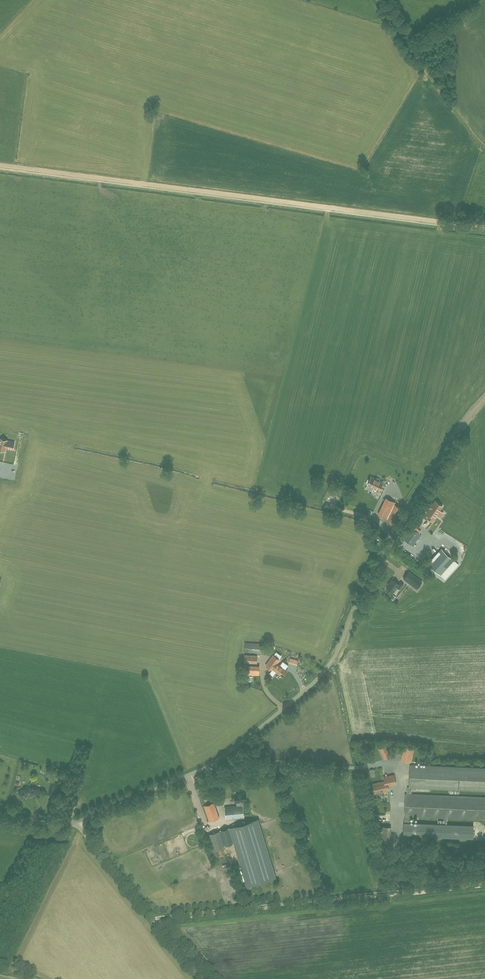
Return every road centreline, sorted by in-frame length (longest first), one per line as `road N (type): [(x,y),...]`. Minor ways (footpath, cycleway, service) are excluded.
road 1 (unclassified): [(77,823),(210,764),(334,666),(367,585),(484,395)]
road 2 (track): [(484,228),(0,165)]
road 3 (track): [(154,920),(484,885)]
road 4 (unclassified): [(202,978),(77,823)]
road 5 (track): [(378,0),(484,145)]

